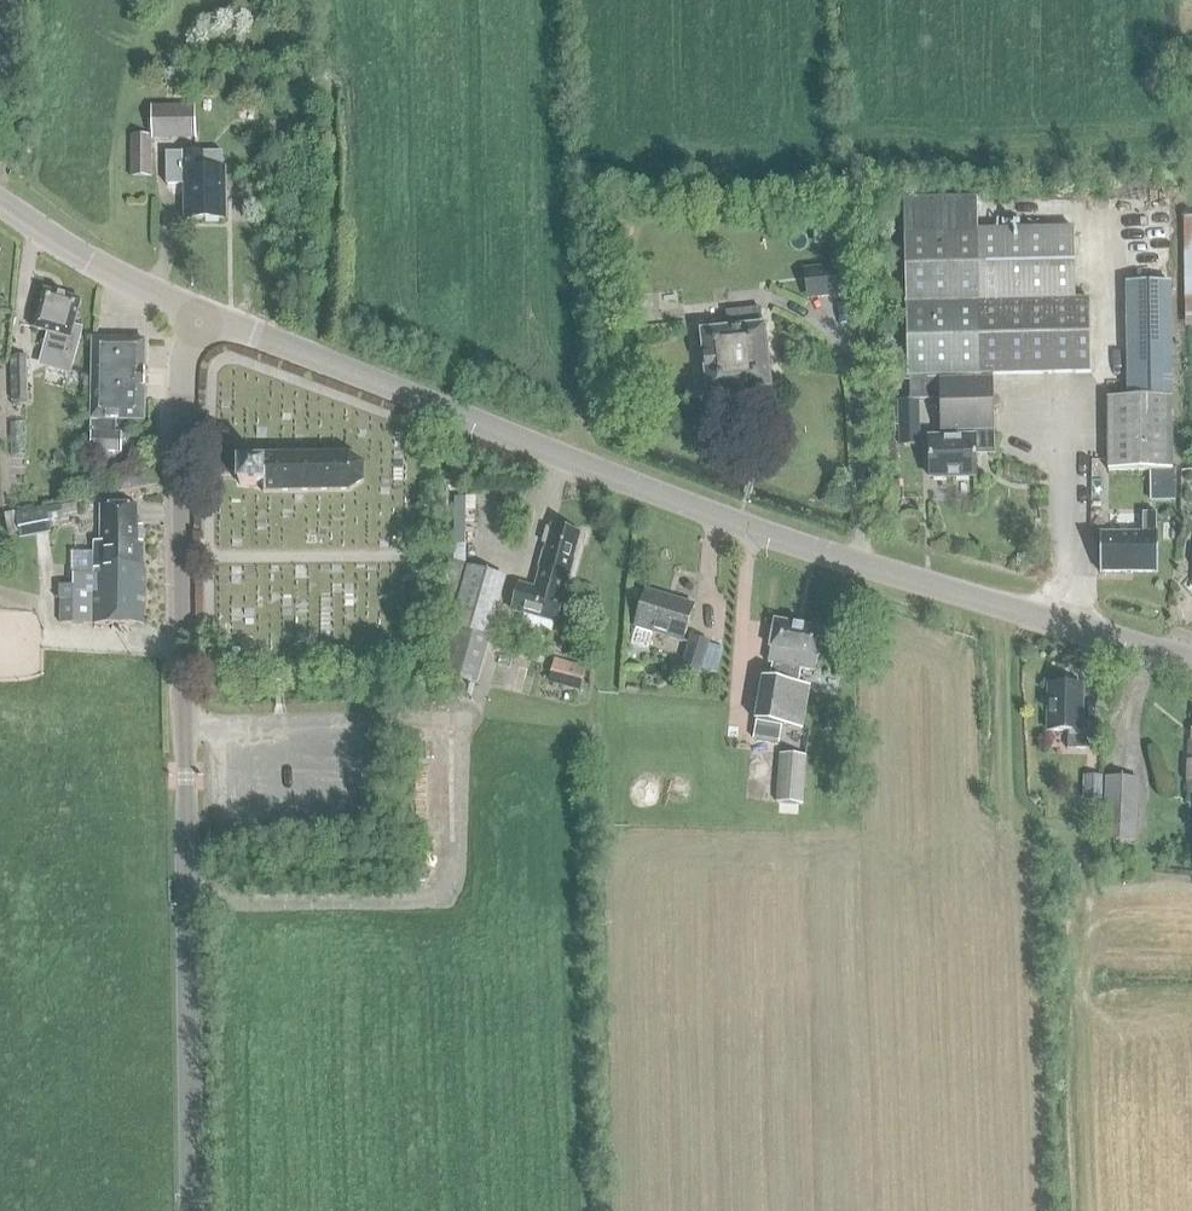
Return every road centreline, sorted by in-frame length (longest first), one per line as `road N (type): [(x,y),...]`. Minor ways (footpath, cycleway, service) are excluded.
road 1 (tertiary): [(1191,664),(866,571),(336,375),(177,306)]
road 2 (tertiary): [(191,1210),(177,306)]
road 3 (tertiary): [(177,306),(0,205)]

